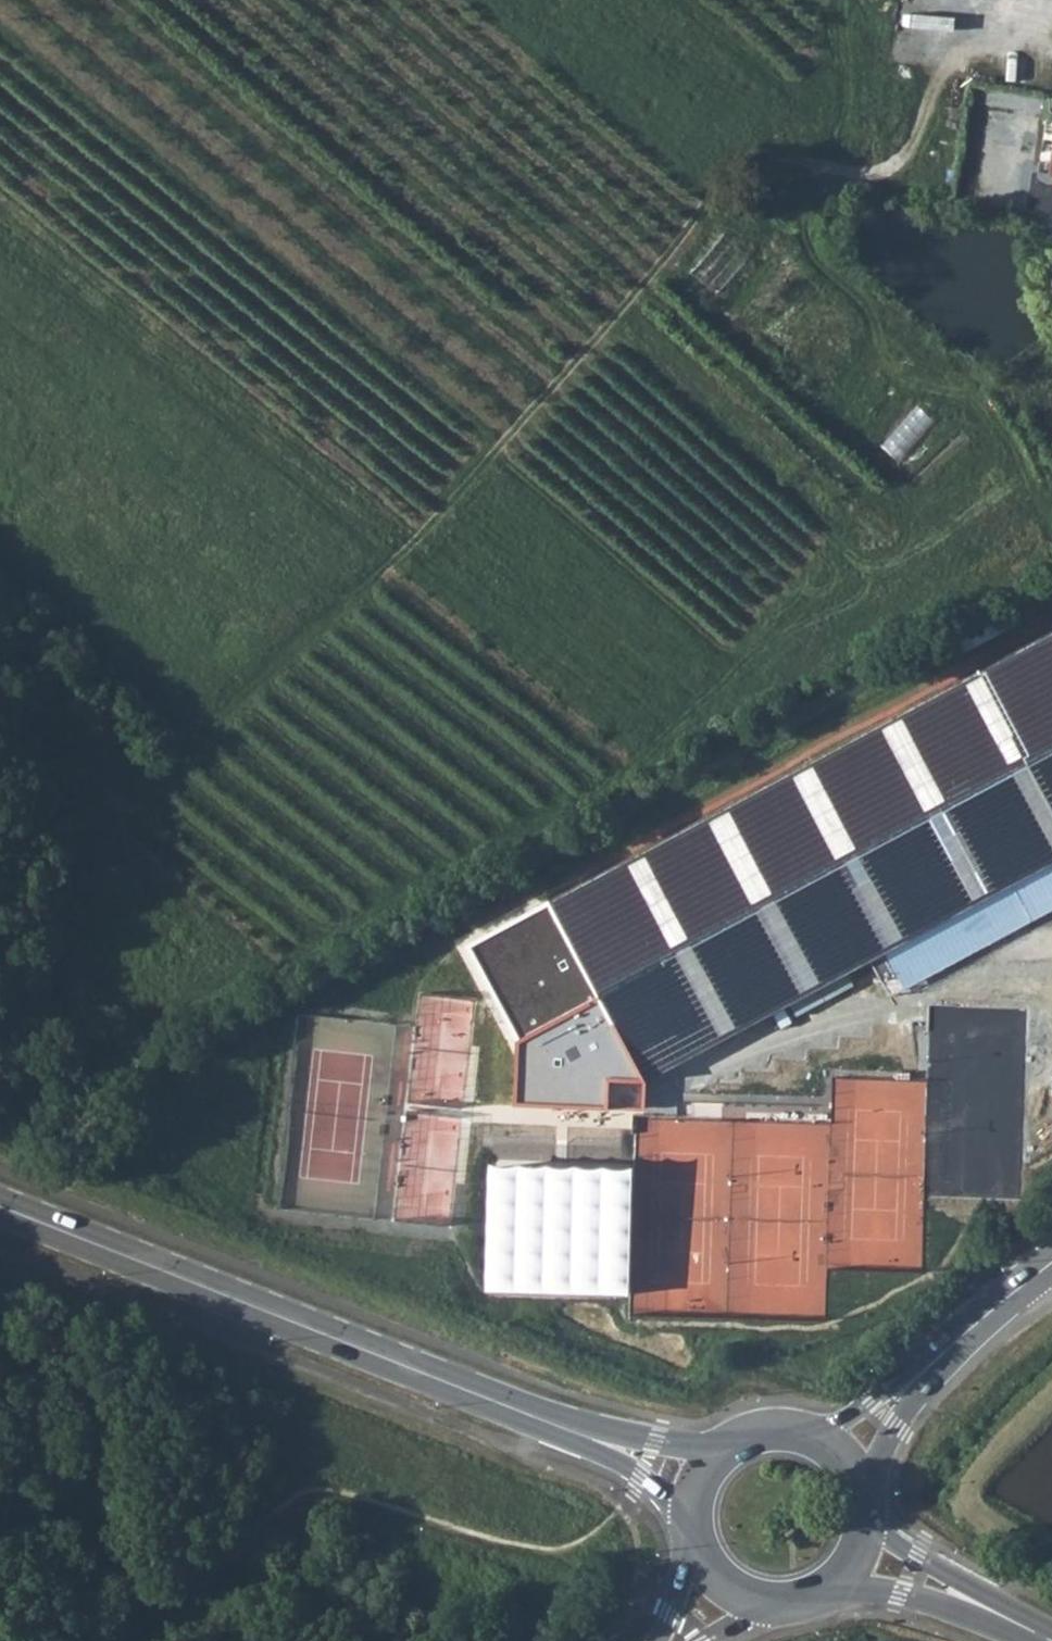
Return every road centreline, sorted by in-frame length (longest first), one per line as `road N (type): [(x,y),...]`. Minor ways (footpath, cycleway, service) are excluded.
road 1 (secondary): [(694,1476),(0,1199)]
road 2 (secondary): [(1051,1265),(929,1365),(852,1444)]
road 3 (secondary): [(852,1444),(809,1422),(761,1422),(713,1450),(694,1476)]
road 4 (secondary): [(1042,1640),(878,1561)]
road 5 (secondary): [(731,1605),(756,1617),(810,1619),(855,1594),(878,1561)]
road 6 (secondary): [(694,1476),(687,1542),(701,1576),(731,1605)]
road 7 (secondary): [(878,1561),(887,1517),(883,1490),(852,1444)]

